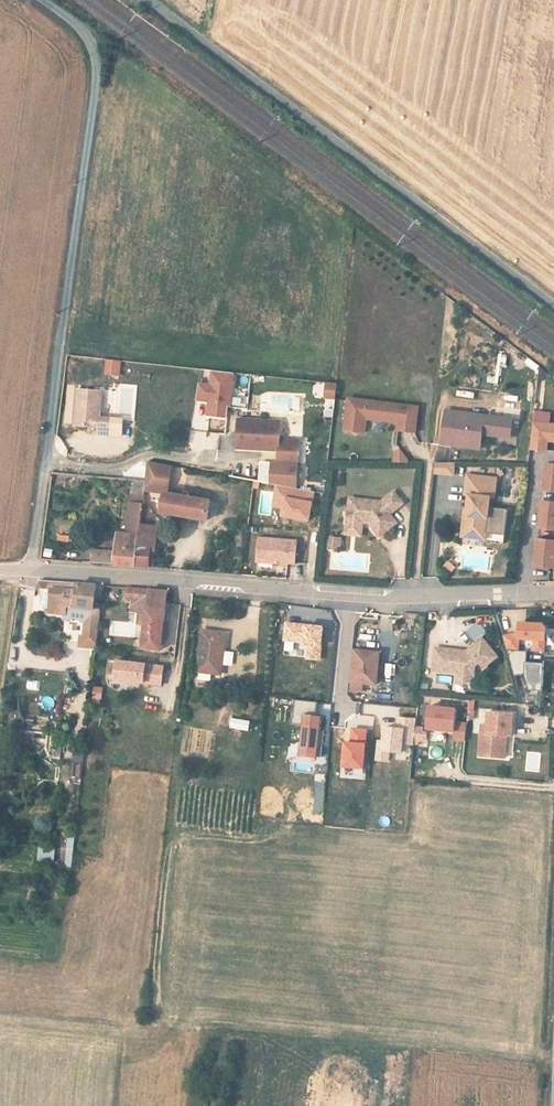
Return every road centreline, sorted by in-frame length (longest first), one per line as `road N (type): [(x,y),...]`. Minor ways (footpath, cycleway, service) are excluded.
road 1 (unclassified): [(43,0),(89,40),(97,77),(32,574)]
road 2 (residential): [(32,574),(352,597),(553,594)]
road 3 (unclassified): [(553,304),(152,0)]

